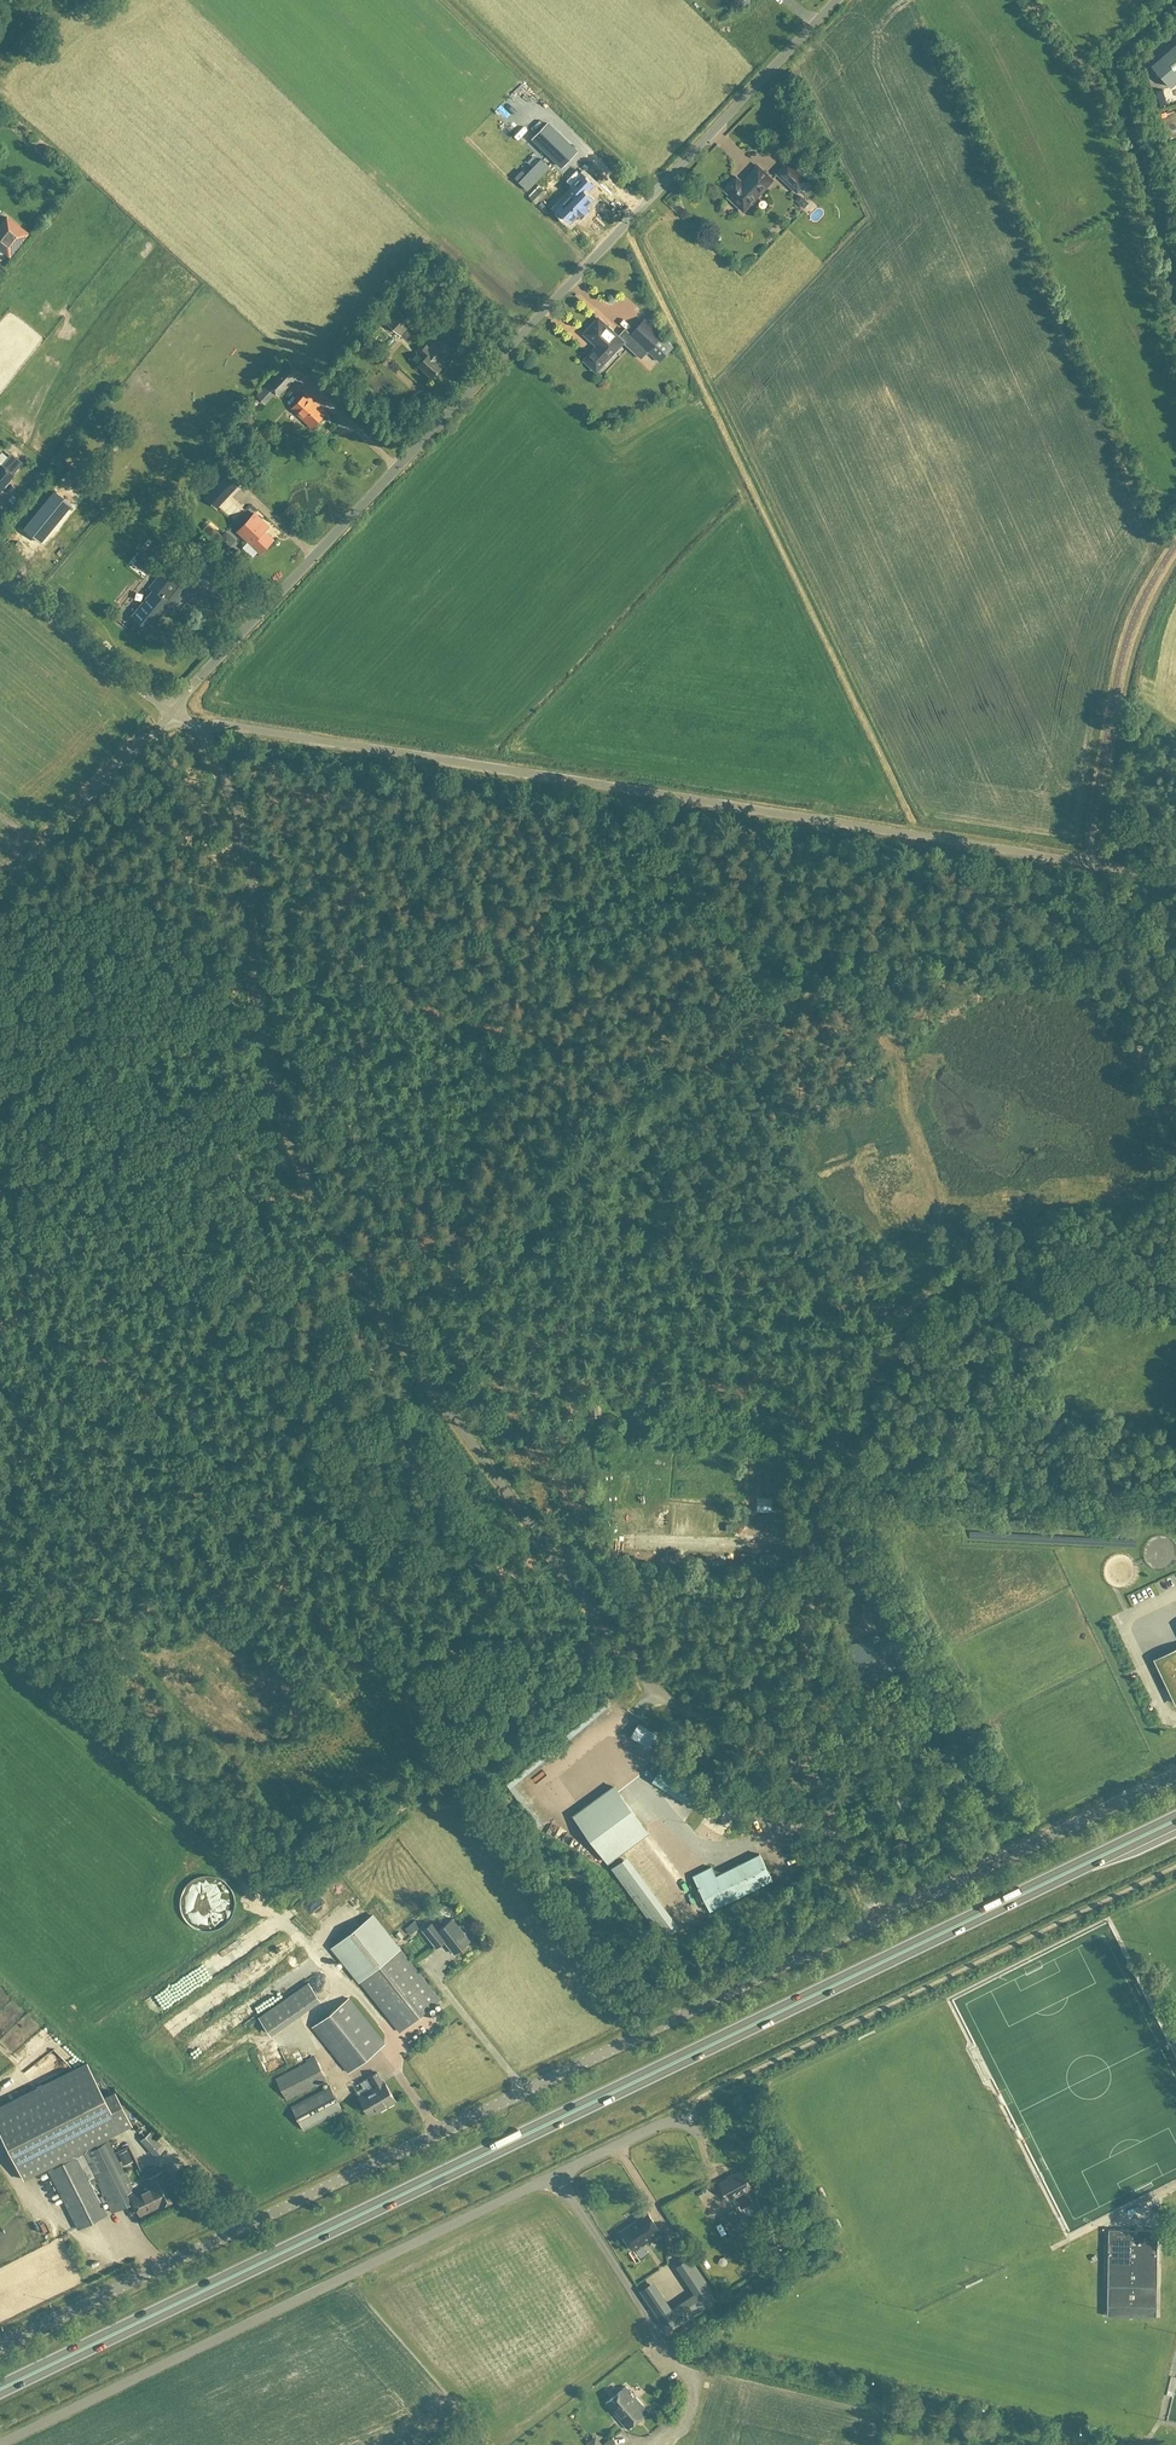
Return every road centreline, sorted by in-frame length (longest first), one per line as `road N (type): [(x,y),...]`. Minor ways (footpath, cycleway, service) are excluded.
road 1 (trunk): [(0,2390),(1175,1820)]
road 2 (unclassified): [(814,1781),(693,1715),(614,1643),(345,1261),(282,1127),(261,1058),(242,829),(197,730)]
road 3 (unclassified): [(1175,878),(212,724),(197,730)]
road 4 (unclassified): [(174,715),(838,0)]
road 5 (unclassified): [(0,2345),(876,1921)]
road 6 (track): [(614,1643),(284,1907),(0,1645)]
road 7 (unclassified): [(700,2140),(685,2125),(661,2124),(0,2444)]
road 8 (unclassified): [(876,1921),(1175,1776)]
road 9 (unclassified): [(814,1781),(808,1627),(826,1509)]
road 10 (track): [(1175,1244),(996,1280),(921,1305)]
road 11 (unclassified): [(0,892),(174,715)]
road 12 (track): [(921,1305),(868,1400),(826,1509)]
road 13 (unclassified): [(174,715),(0,578)]
road 14 (unclassified): [(876,1921),(814,1781)]

